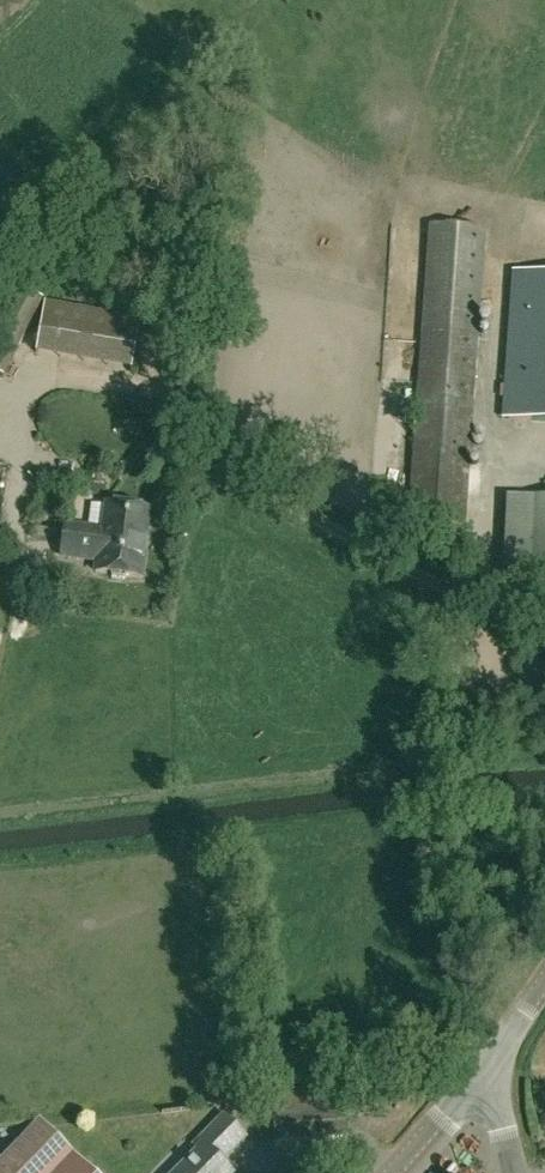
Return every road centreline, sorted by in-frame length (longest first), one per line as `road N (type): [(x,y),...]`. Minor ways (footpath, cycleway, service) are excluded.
road 1 (unclassified): [(544,646),(203,447)]
road 2 (tertiary): [(396,1172),(481,1076)]

